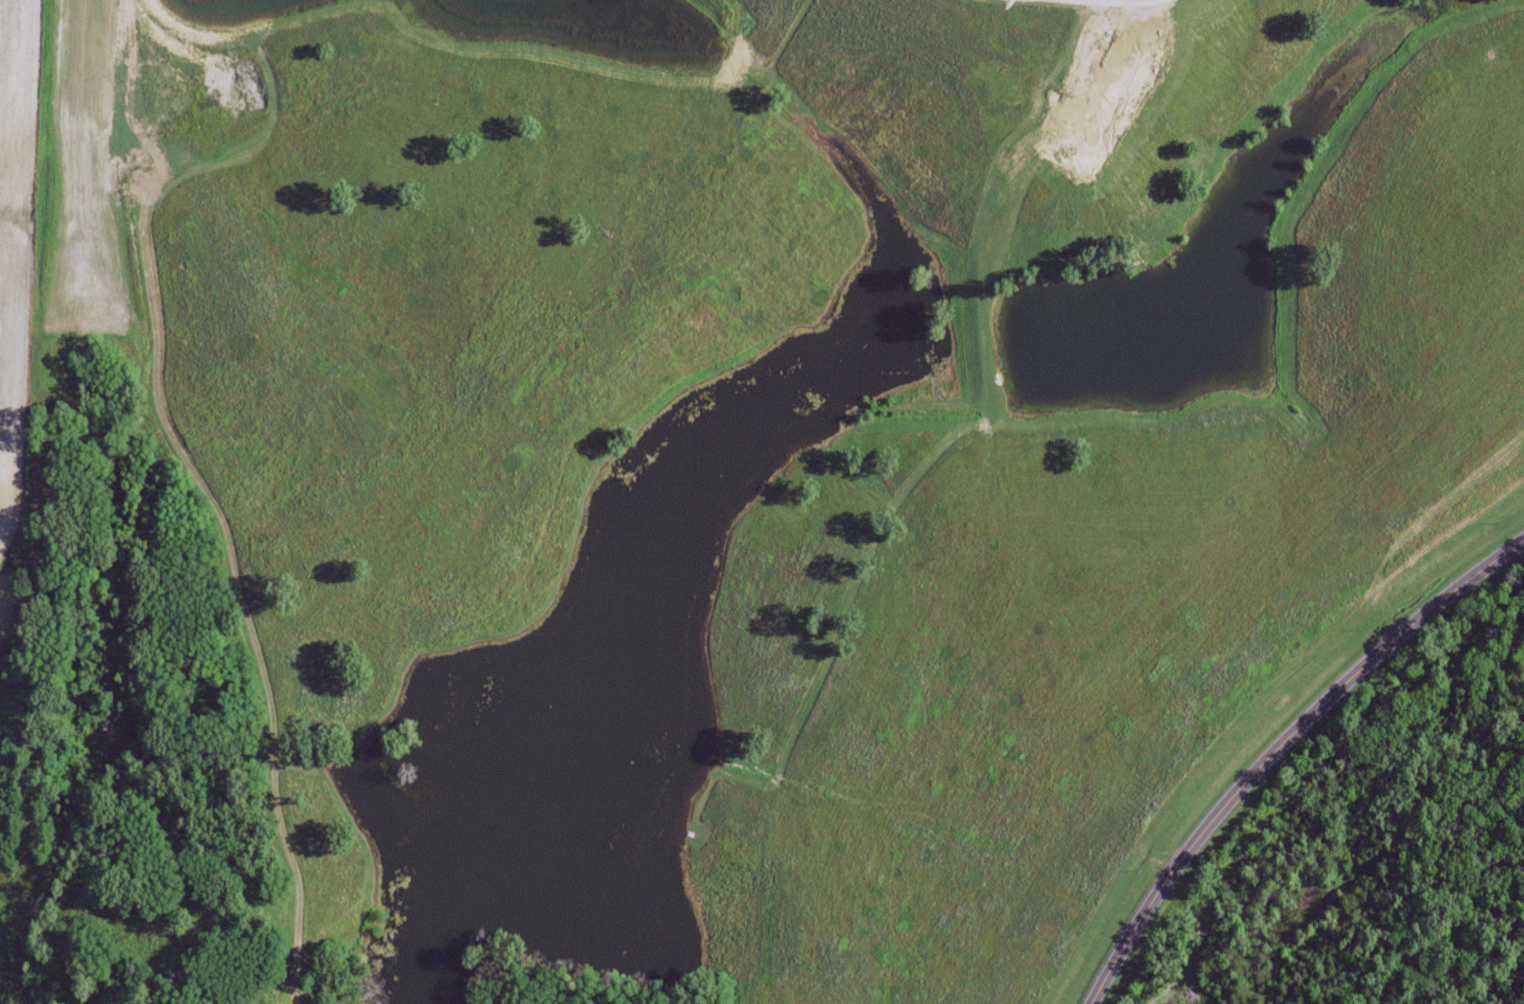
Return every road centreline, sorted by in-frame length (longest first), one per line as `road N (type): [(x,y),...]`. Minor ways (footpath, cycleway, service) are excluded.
road 1 (track): [(0,414),(22,414),(33,326),(121,298),(698,238),(704,221),(896,172),(1230,0)]
road 2 (secondary): [(1092,1003),(1181,846),(1287,732),(1395,633),(1523,532)]
road 3 (track): [(704,221),(712,0)]

